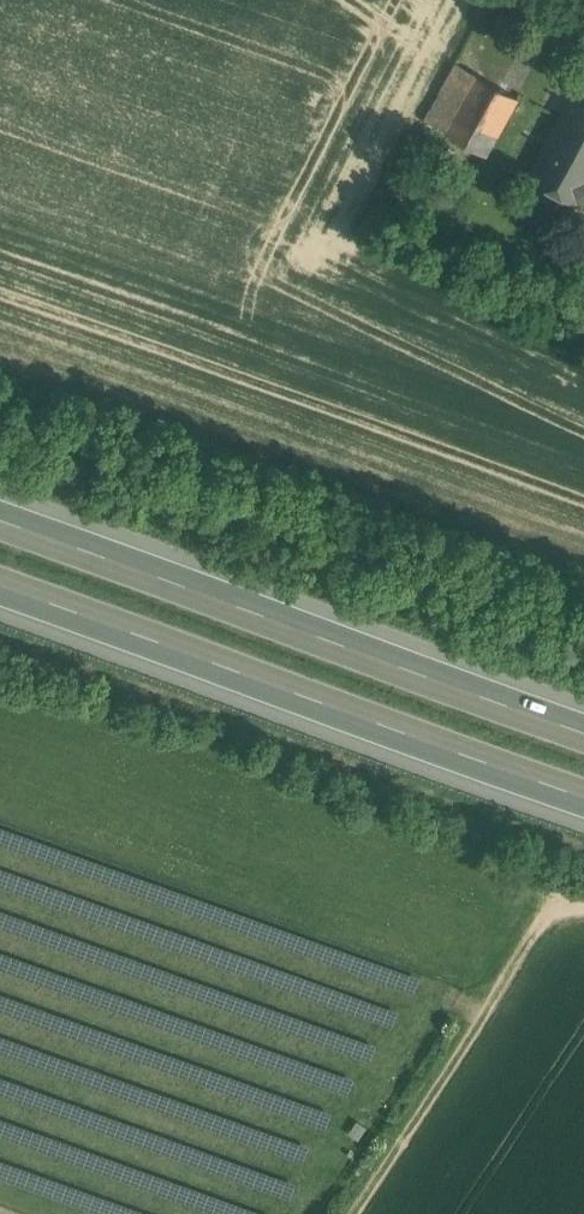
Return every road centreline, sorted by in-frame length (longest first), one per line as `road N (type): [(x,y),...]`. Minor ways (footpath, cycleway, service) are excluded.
road 1 (motorway): [(583,719),(0,498)]
road 2 (motorway): [(0,583),(583,791)]
road 3 (track): [(350,1213),(559,898),(583,906)]

